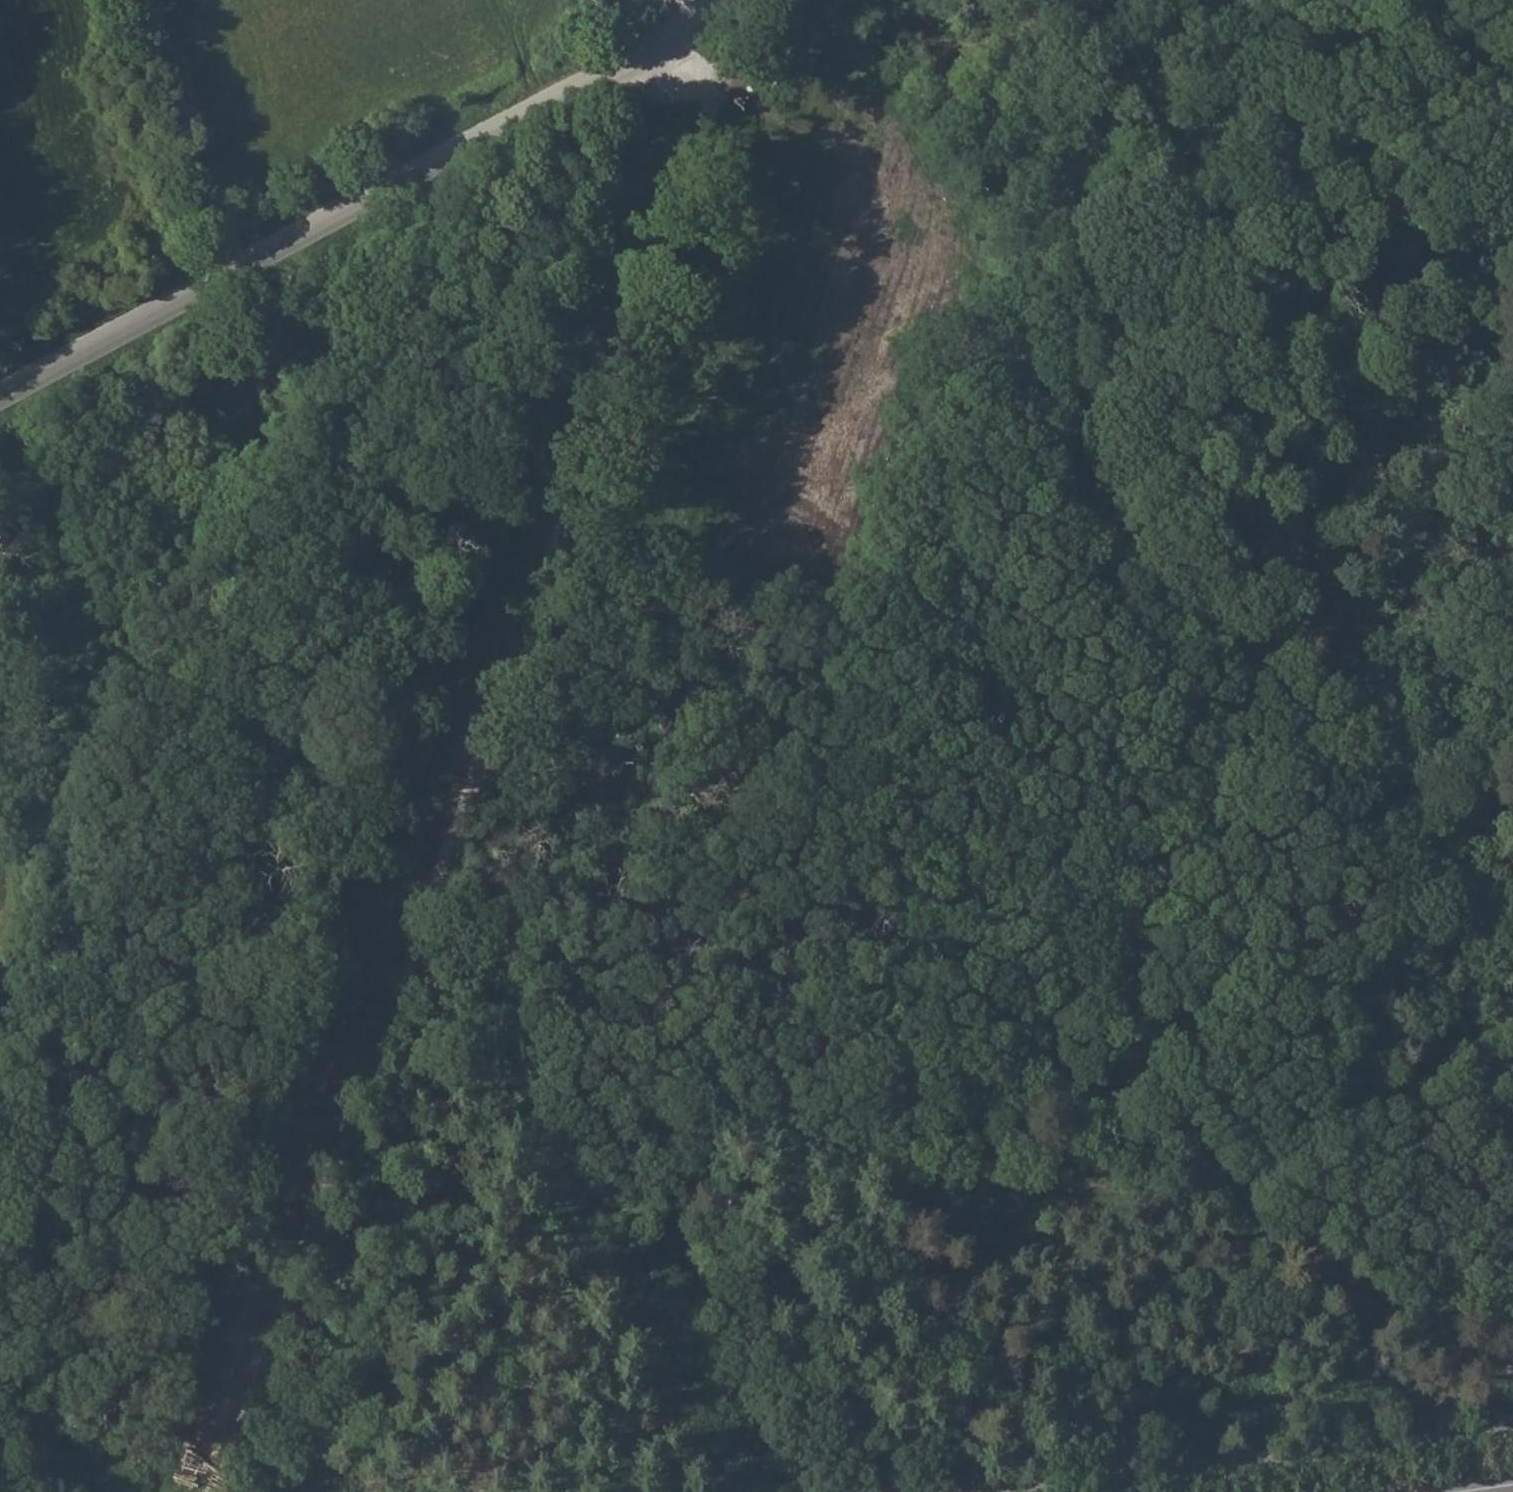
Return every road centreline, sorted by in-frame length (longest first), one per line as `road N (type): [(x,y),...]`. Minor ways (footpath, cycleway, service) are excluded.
road 1 (unclassified): [(1062,1491),(1393,1460),(1512,1436)]

